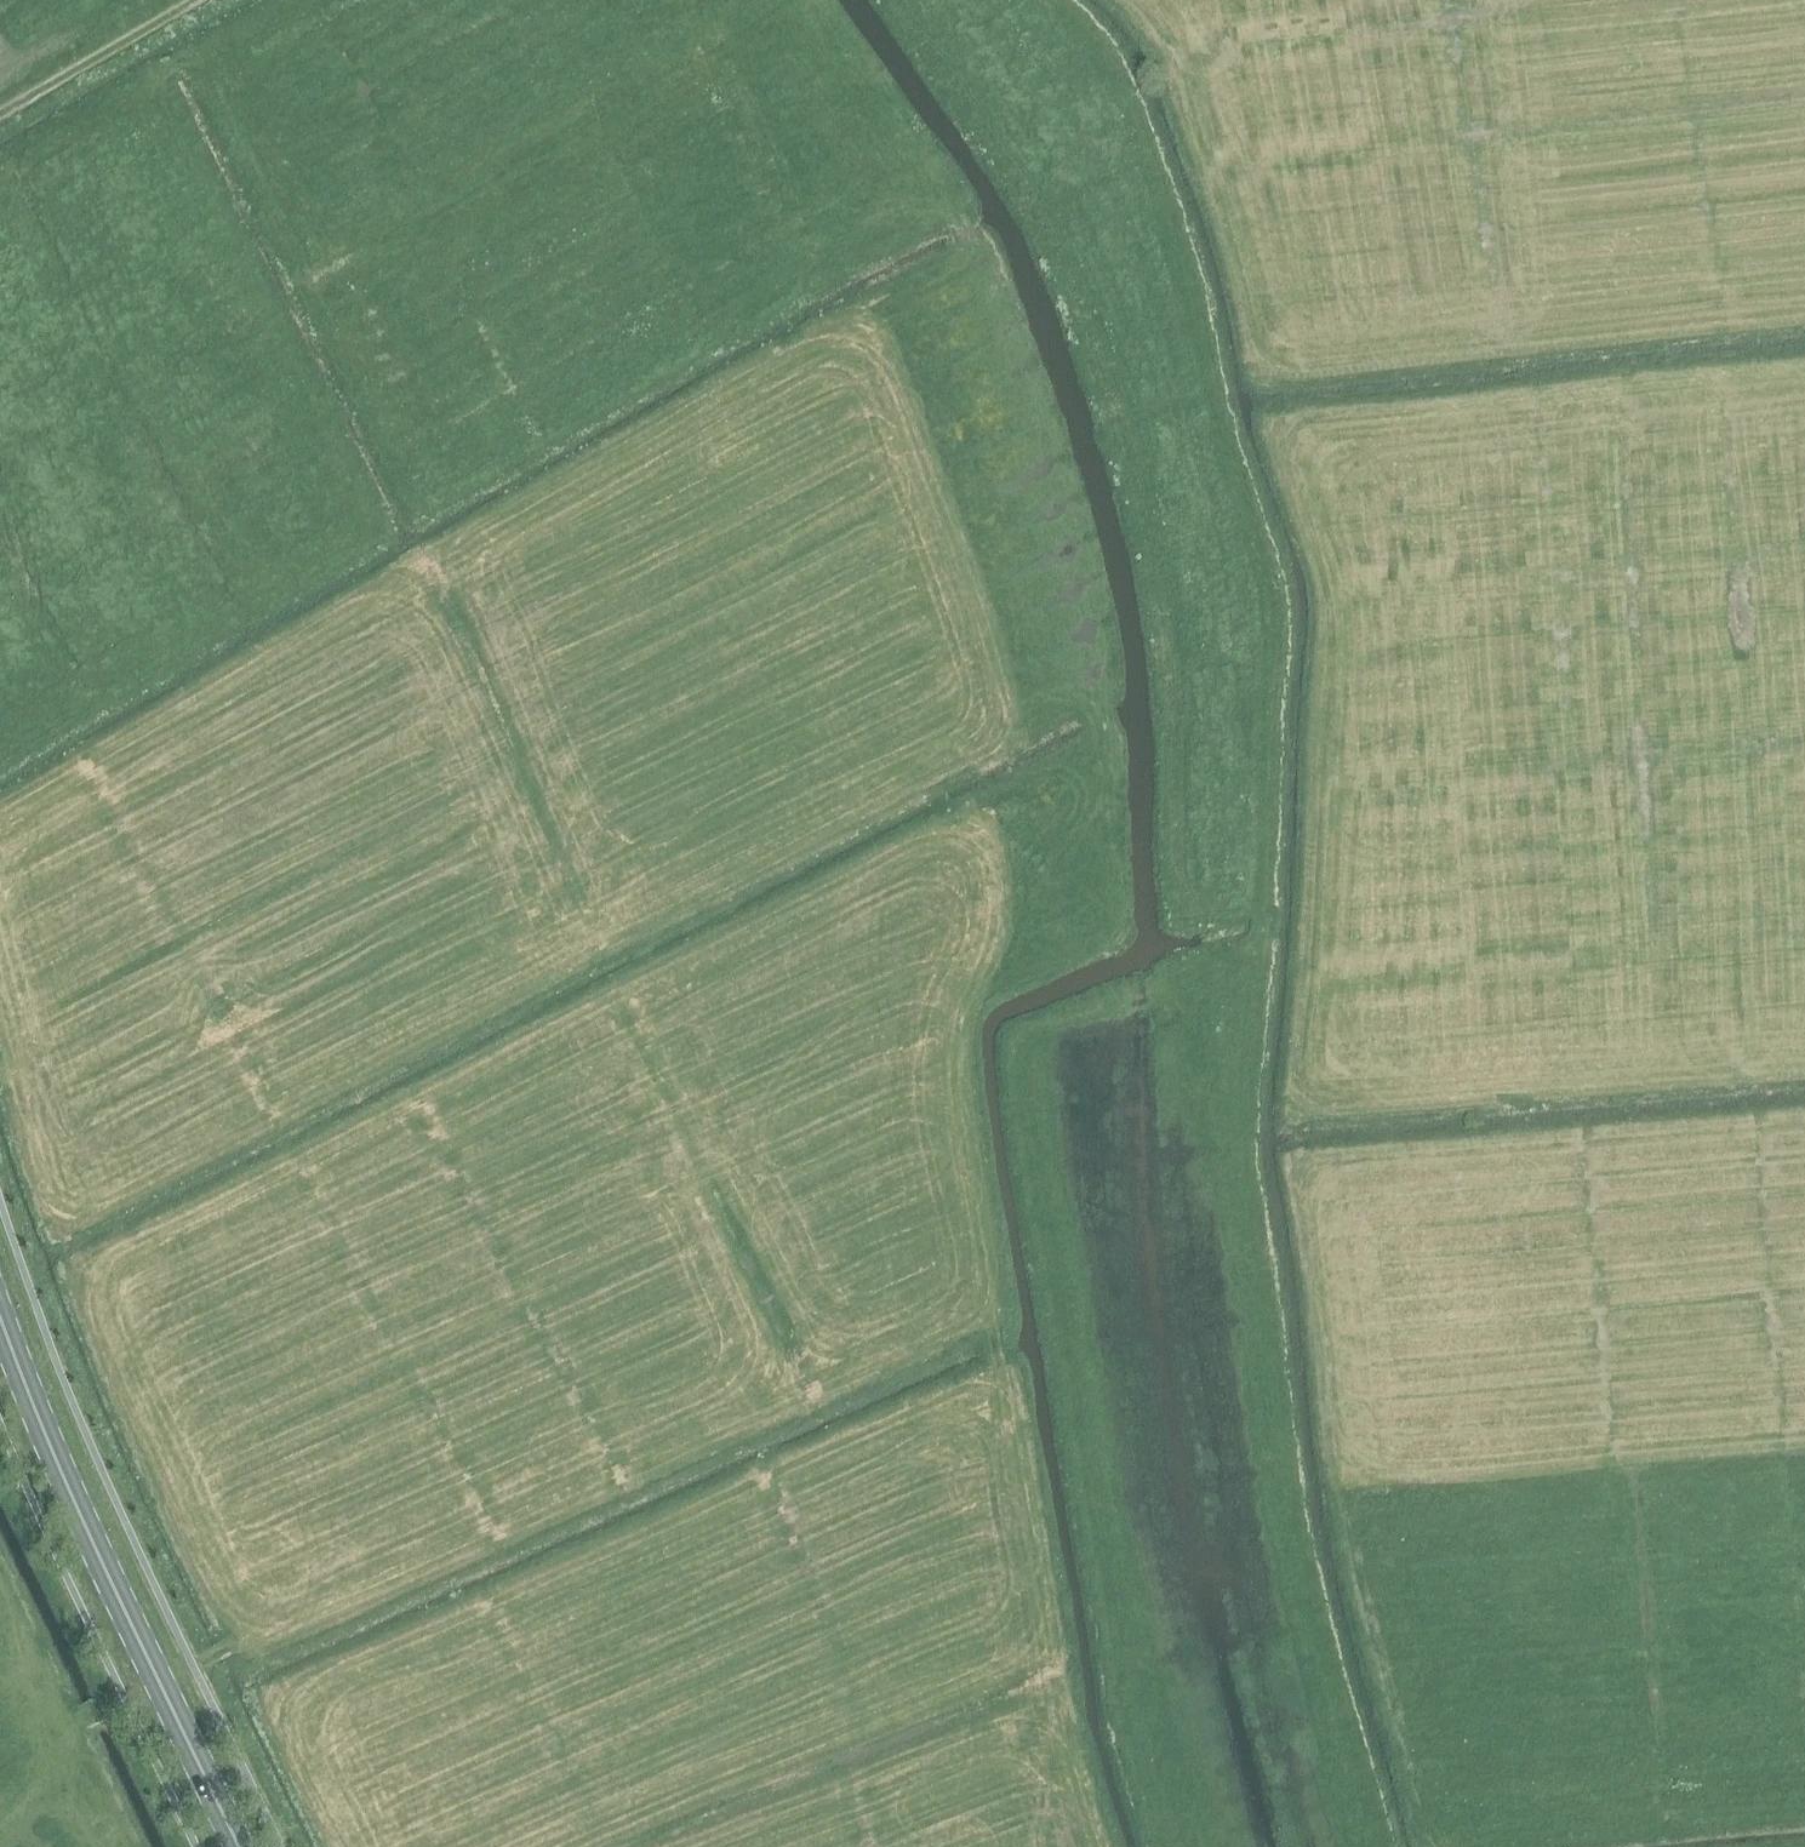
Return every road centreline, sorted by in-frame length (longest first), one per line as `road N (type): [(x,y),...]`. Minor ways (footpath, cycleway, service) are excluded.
road 1 (primary): [(240,1846),(70,1493),(0,1310)]

